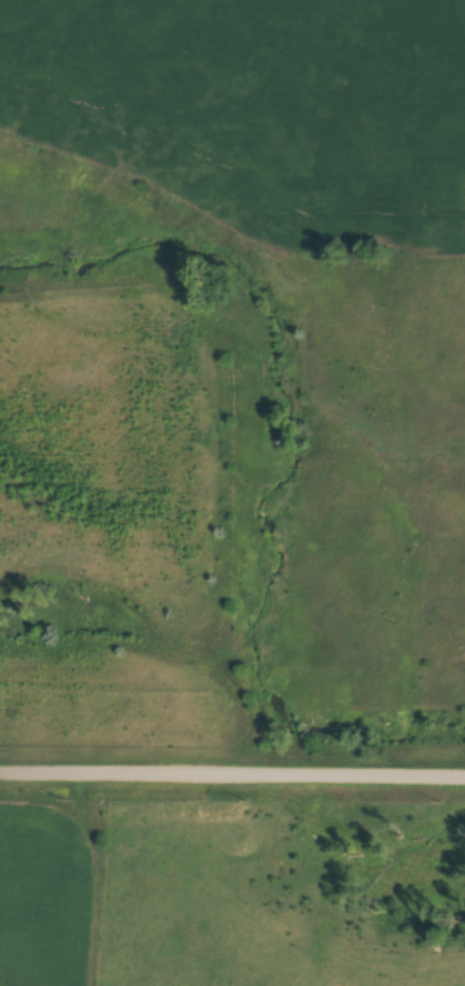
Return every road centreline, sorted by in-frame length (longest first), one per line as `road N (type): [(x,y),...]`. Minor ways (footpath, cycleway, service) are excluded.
road 1 (residential): [(464,772),(0,767)]

